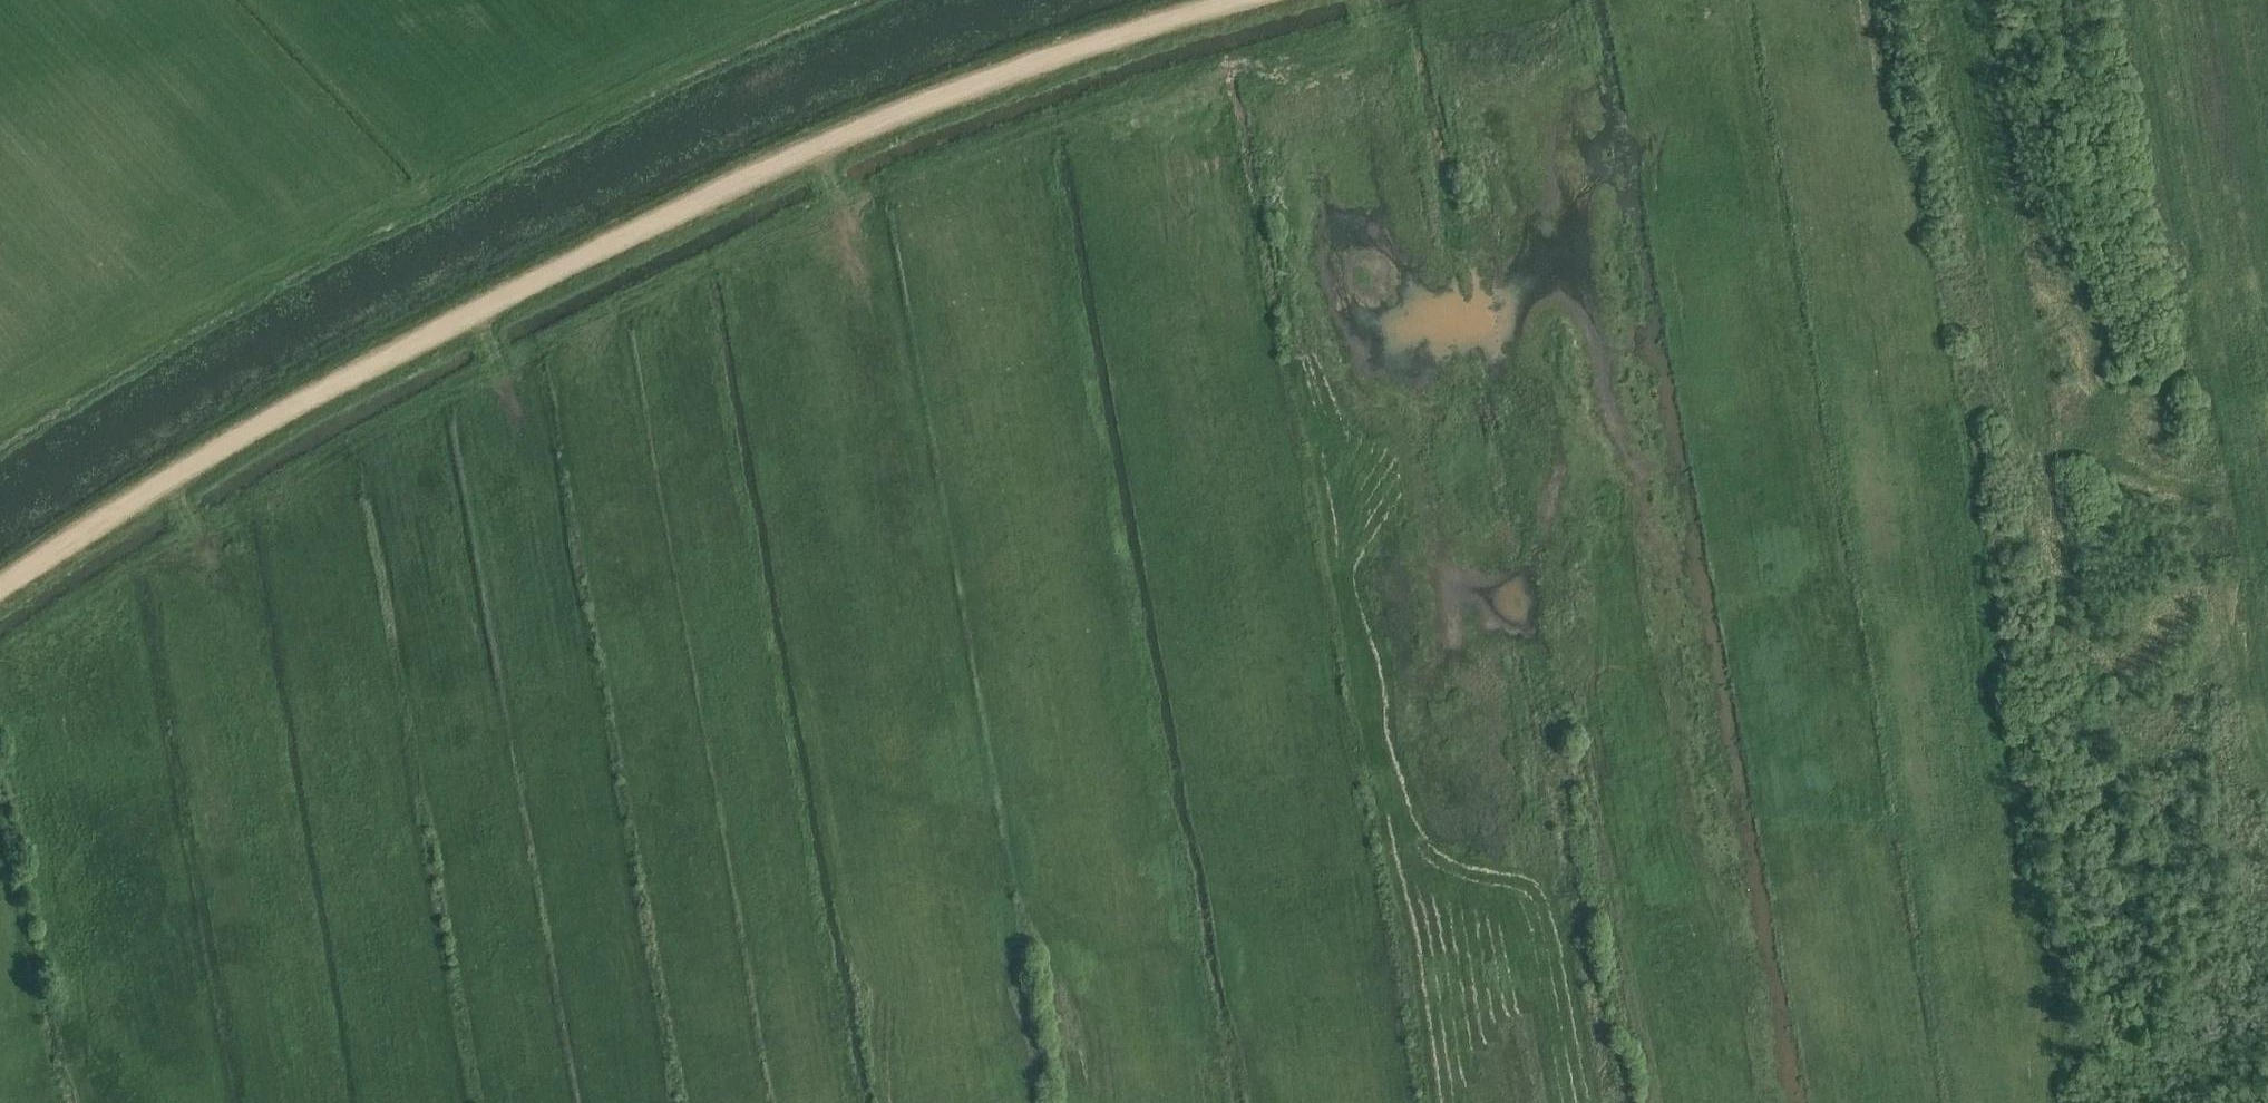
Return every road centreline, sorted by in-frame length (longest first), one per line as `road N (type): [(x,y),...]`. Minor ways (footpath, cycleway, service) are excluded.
road 1 (track): [(0,588),(300,400),(529,284),(884,120),(1071,49),(1237,0)]

